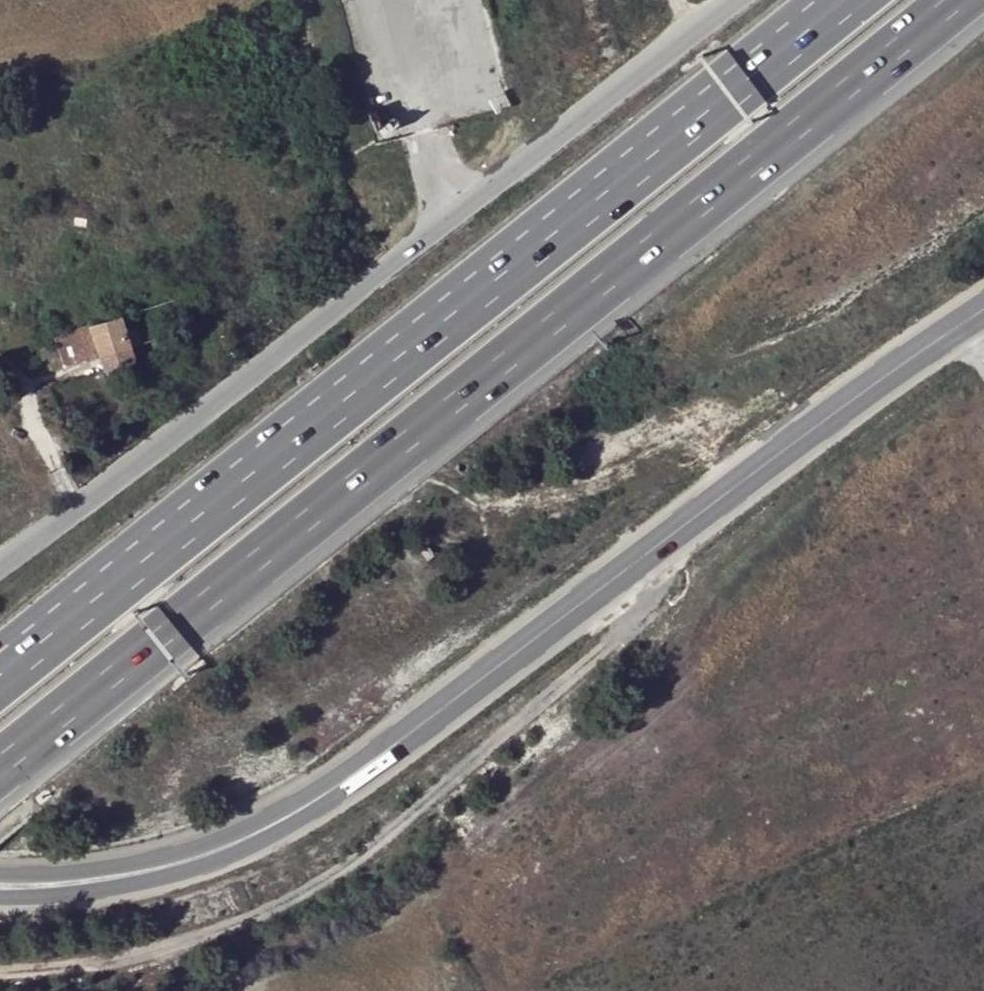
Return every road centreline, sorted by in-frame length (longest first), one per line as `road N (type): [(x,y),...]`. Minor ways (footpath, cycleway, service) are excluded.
road 1 (motorway): [(0,766),(959,0)]
road 2 (motorway): [(847,0),(0,677)]
road 3 (tertiary): [(735,0),(0,559)]
road 4 (track): [(0,974),(68,972),(184,941),(338,871),(637,621),(653,545)]
road 5 (secondary): [(0,900),(126,888),(222,861),(352,783),(524,649)]
road 6 (secondary): [(524,649),(288,800),(194,843),(81,870),(0,873)]
road 7 (secondary): [(983,308),(653,545),(524,649)]

